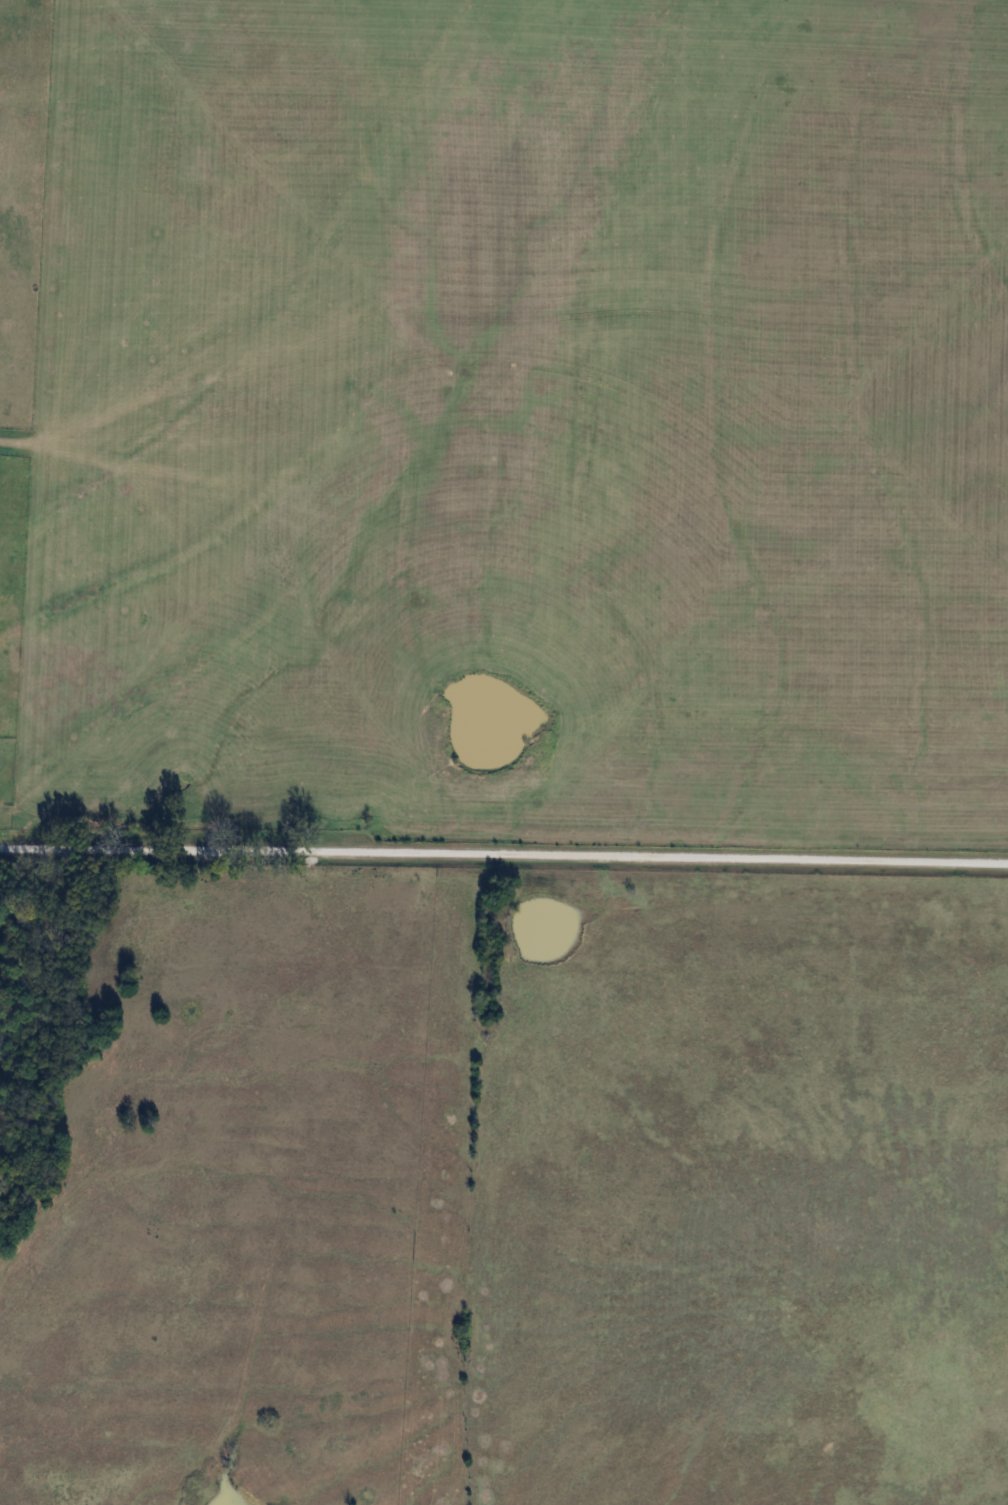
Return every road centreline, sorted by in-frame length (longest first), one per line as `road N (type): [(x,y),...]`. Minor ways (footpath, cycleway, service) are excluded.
road 1 (residential): [(1007,861),(0,850)]

